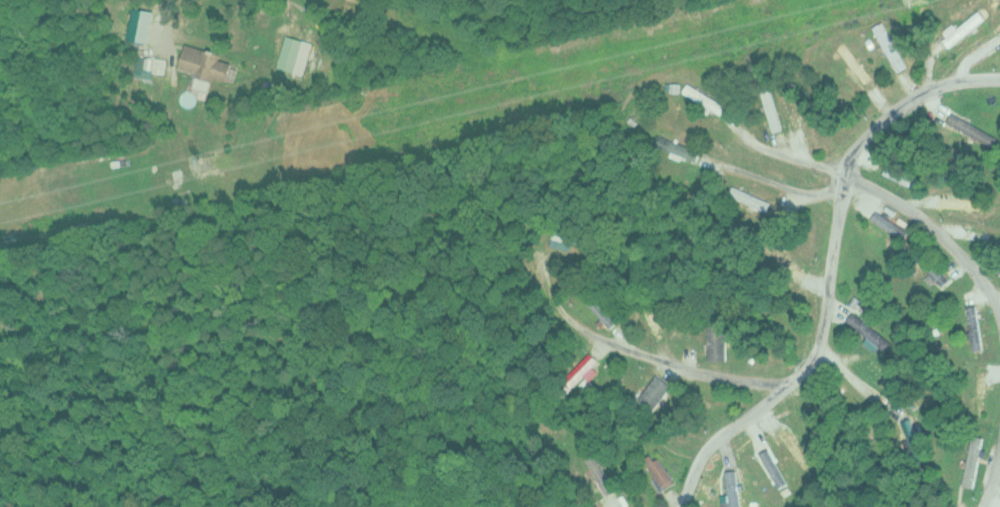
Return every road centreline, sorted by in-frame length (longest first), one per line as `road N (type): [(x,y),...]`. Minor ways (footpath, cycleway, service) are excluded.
road 1 (residential): [(999,78),(935,84),(867,135),(843,182),(814,358),(713,440),(679,506)]
road 2 (residential): [(796,378),(734,380),(568,323)]
road 3 (residential): [(999,310),(982,276),(936,231),(846,174)]
road 4 (residential): [(706,157),(793,189),(842,190)]
road 5 (residential): [(846,174),(752,142),(725,117)]

